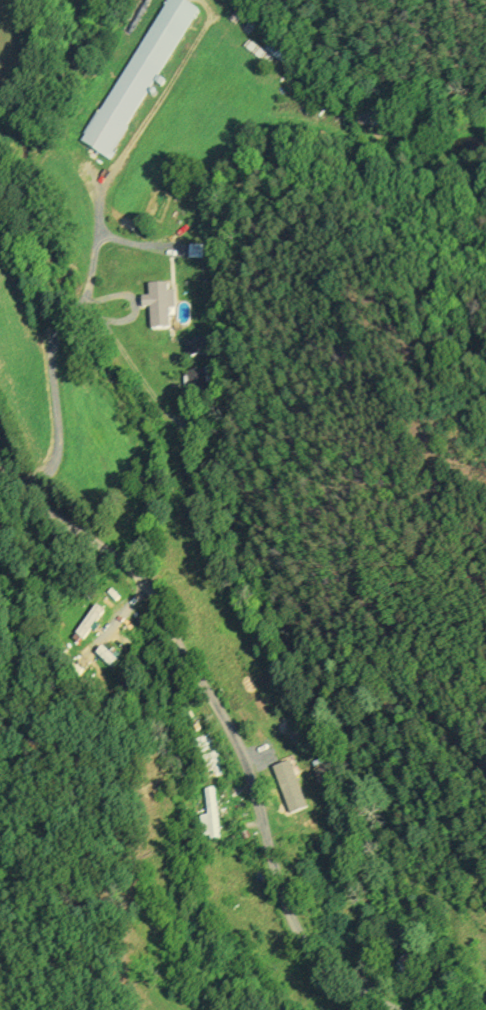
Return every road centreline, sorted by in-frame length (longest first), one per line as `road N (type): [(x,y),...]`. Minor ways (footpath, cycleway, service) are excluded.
road 1 (residential): [(406,1009),(316,959),(253,783),(141,582),(0,459)]

